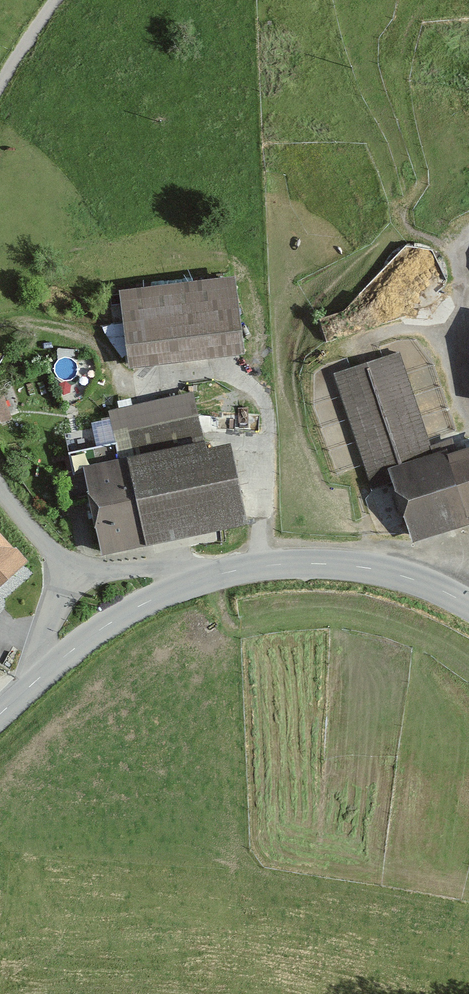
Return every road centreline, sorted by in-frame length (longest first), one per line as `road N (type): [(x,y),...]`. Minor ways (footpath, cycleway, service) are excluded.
road 1 (tertiary): [(468,605),(376,567),(311,561),(264,562),(190,581)]
road 2 (tertiary): [(190,581),(130,610),(44,674)]

